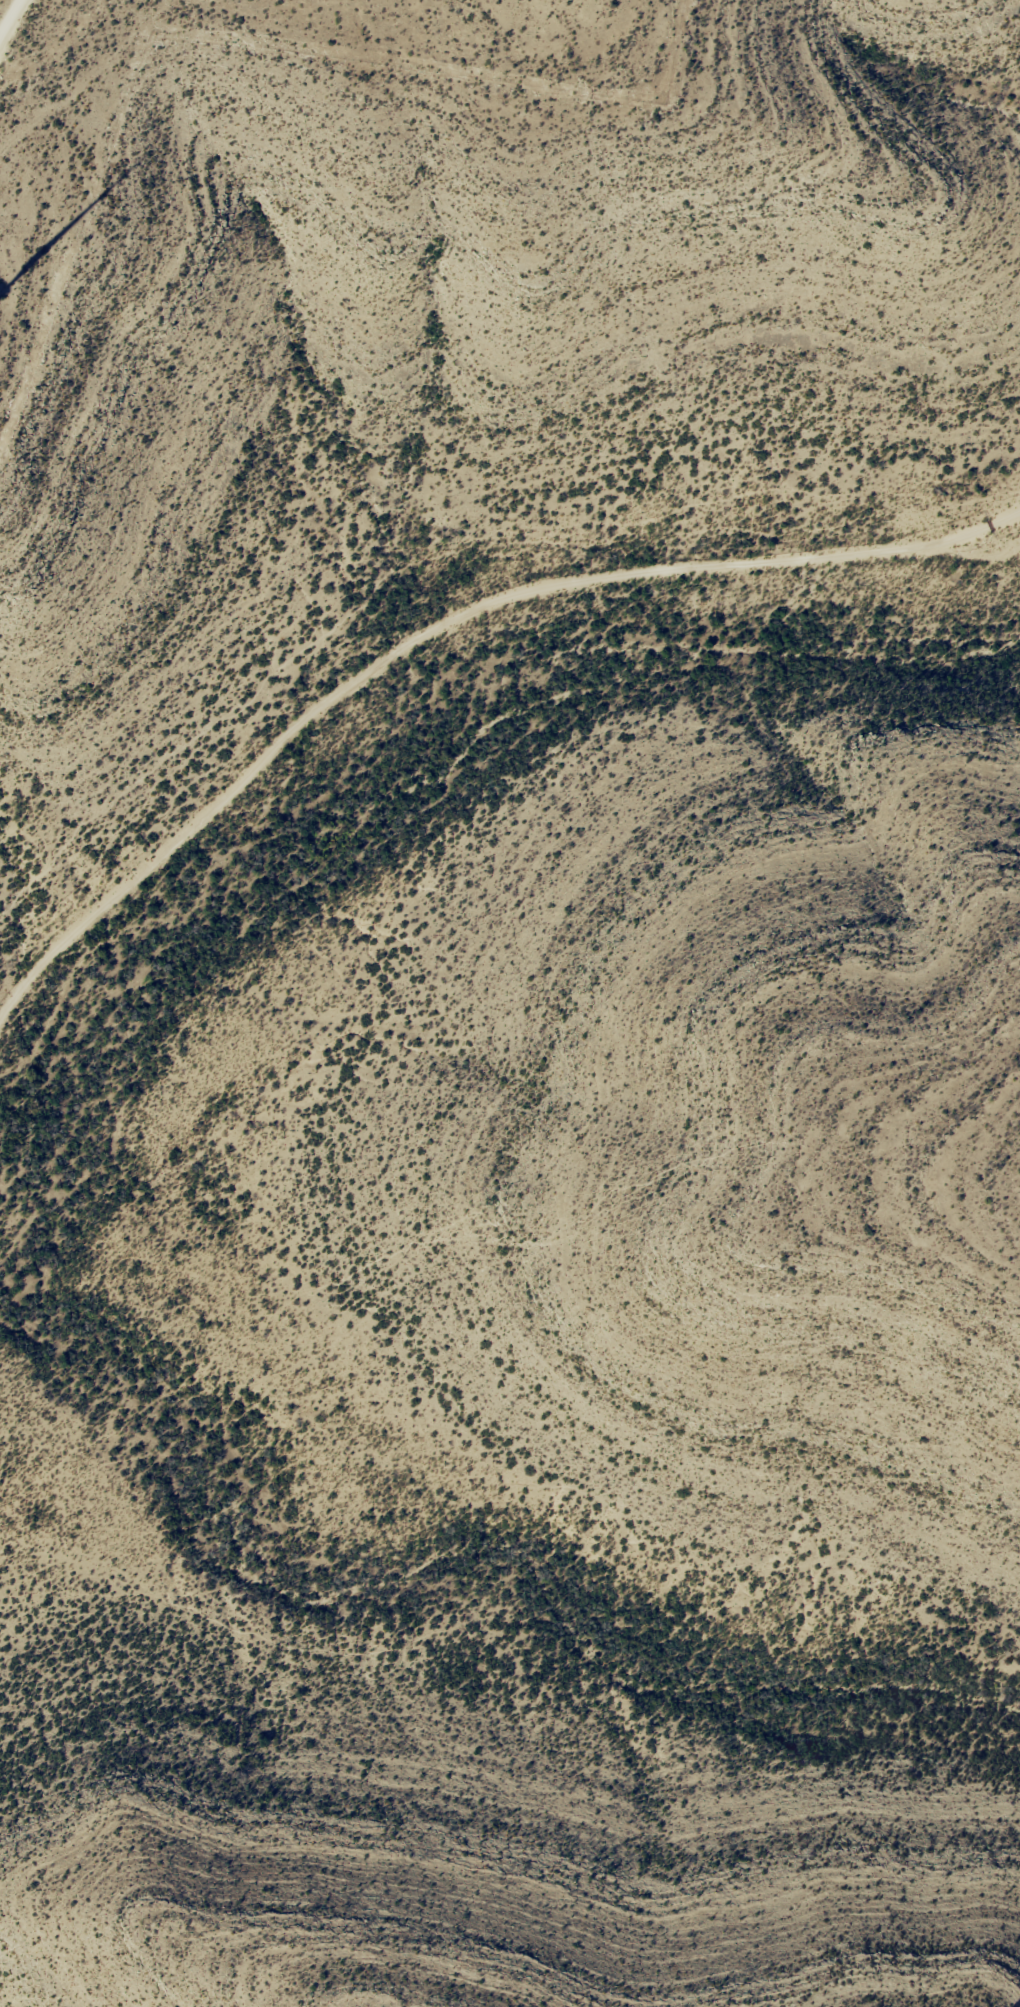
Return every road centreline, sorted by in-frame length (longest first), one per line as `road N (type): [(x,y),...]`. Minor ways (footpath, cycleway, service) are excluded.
road 1 (track): [(0,1042),(286,743),(489,623),(632,579),(1019,513)]

